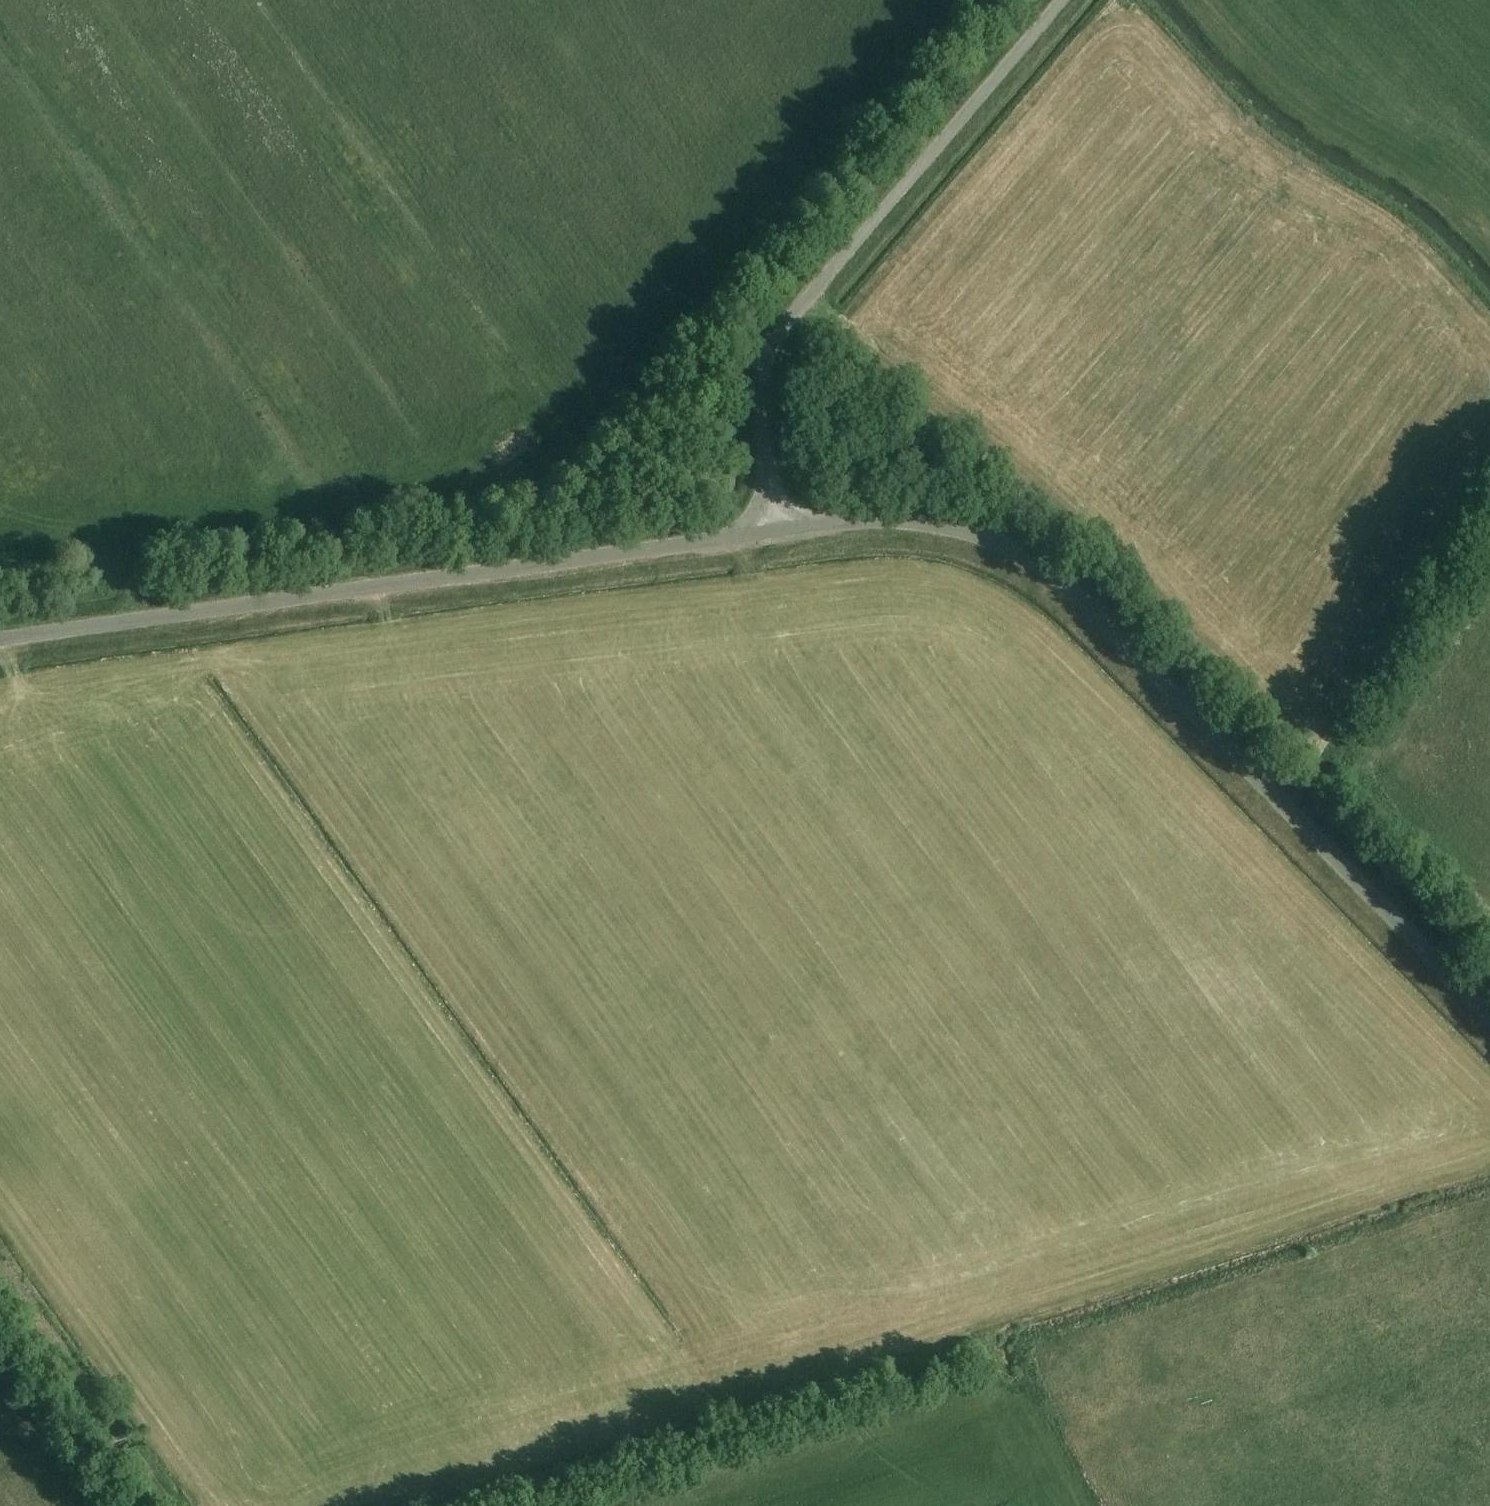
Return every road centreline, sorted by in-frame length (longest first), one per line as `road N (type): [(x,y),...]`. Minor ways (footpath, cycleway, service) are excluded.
road 1 (unclassified): [(1489,1016),(1093,608),(1022,551),(954,526),(894,520),(779,529)]
road 2 (unclassified): [(0,638),(779,529)]
road 3 (unclassified): [(779,529),(762,412),(767,368),(791,321),(1065,0)]
road 4 (track): [(168,1505),(0,1270)]

